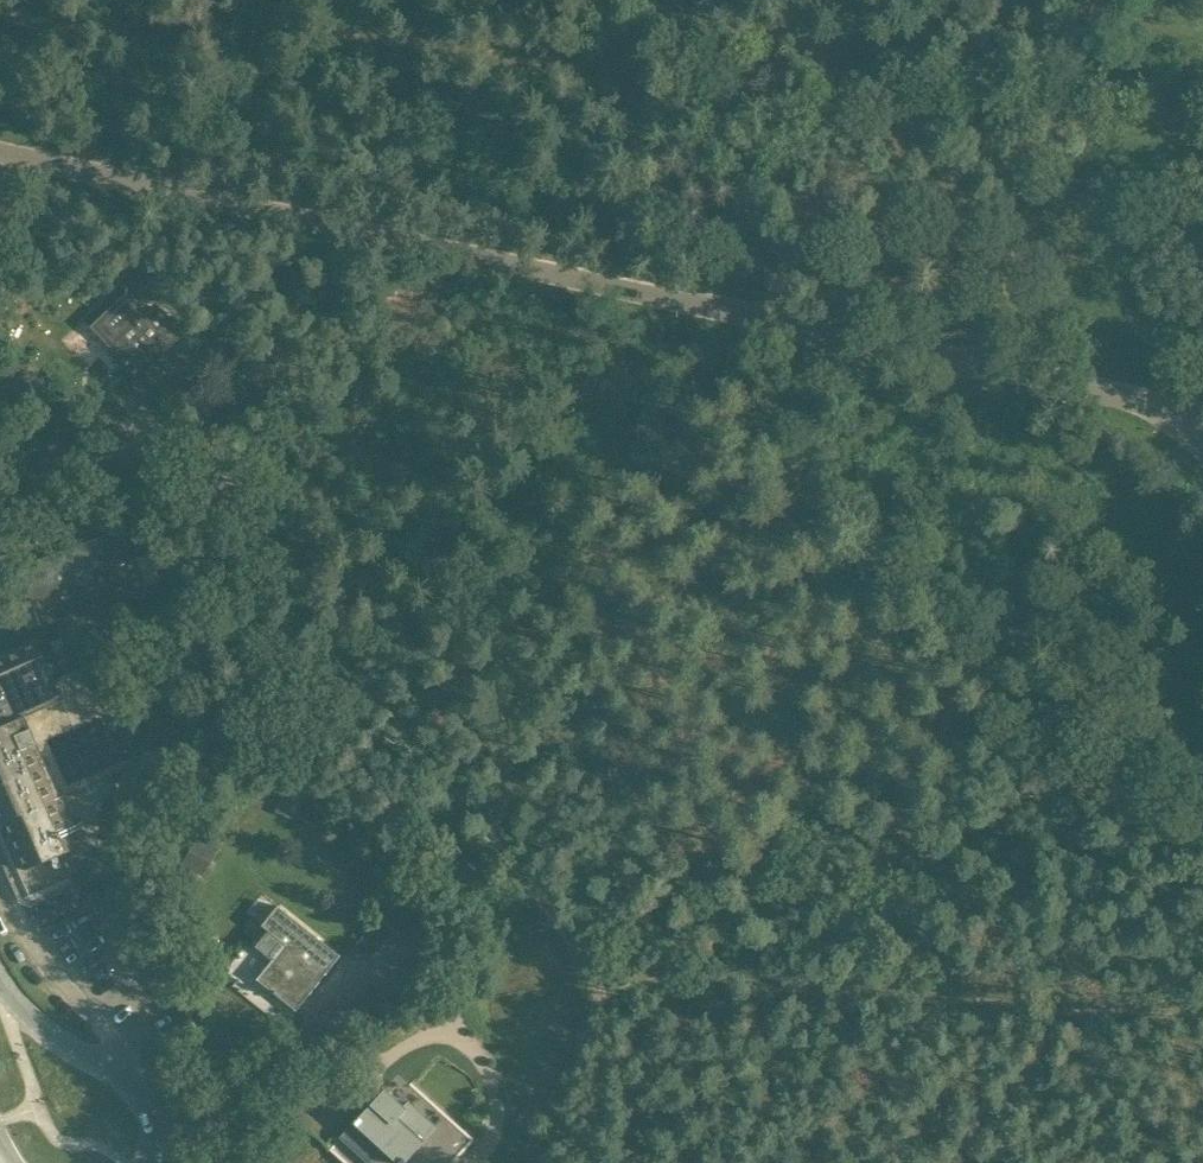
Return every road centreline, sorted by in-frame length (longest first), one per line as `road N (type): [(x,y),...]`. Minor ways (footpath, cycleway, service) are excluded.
road 1 (unclassified): [(710,307),(0,154)]
road 2 (track): [(1202,1021),(598,965)]
road 3 (unclassified): [(1202,420),(710,307)]
road 4 (unclassified): [(162,1162),(160,1129),(115,1068),(36,1025),(0,985)]

